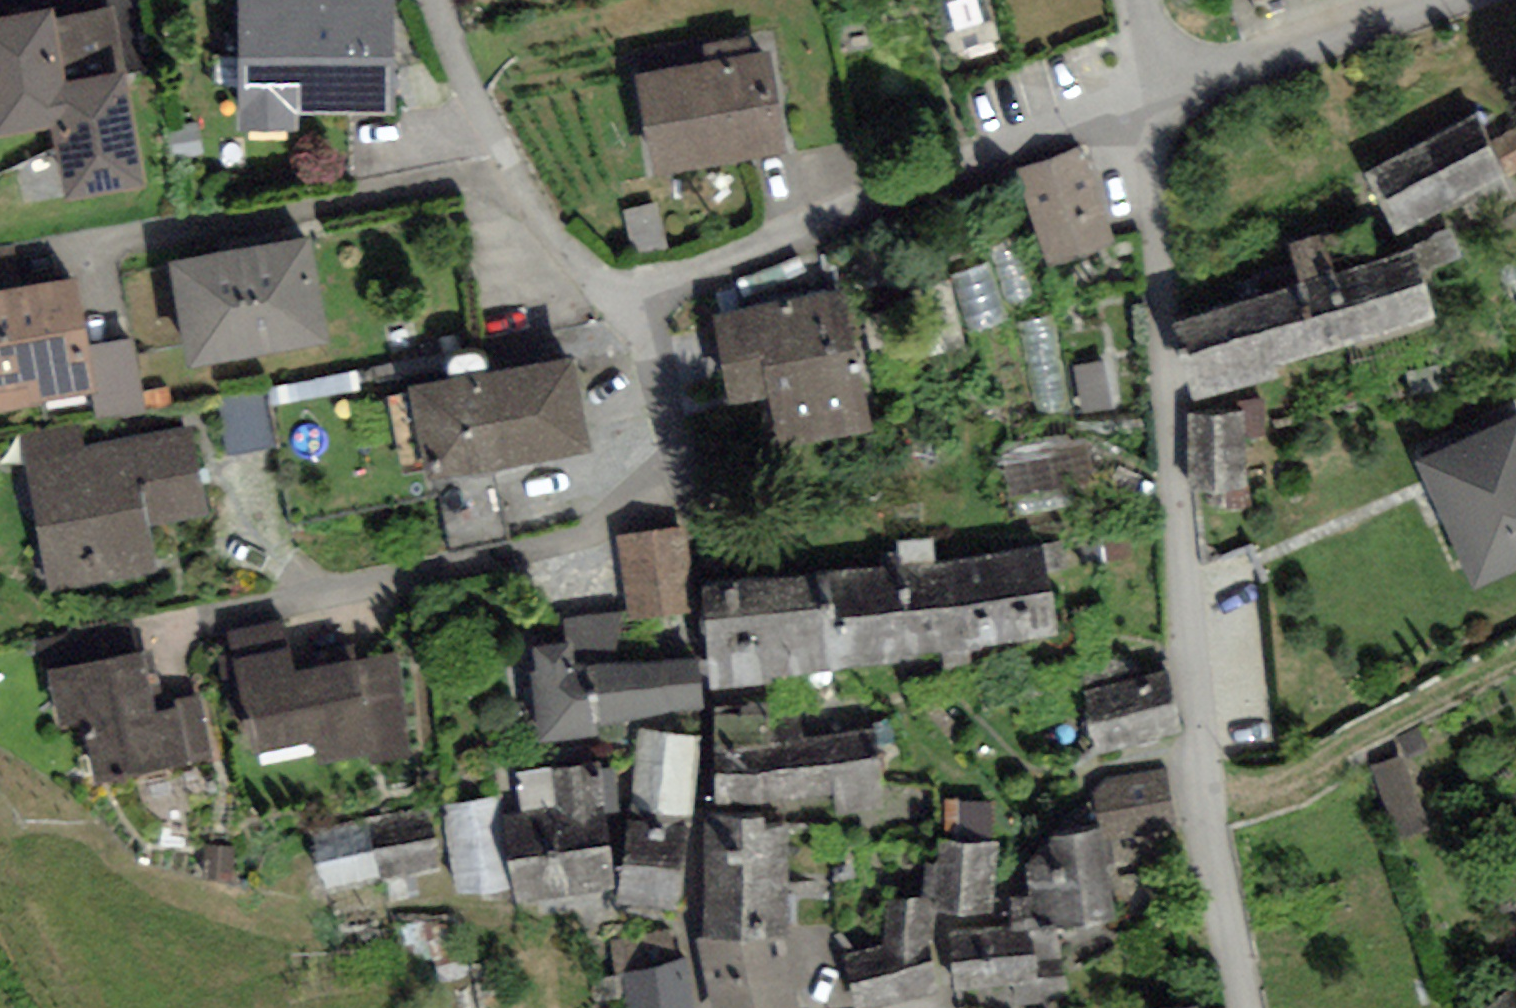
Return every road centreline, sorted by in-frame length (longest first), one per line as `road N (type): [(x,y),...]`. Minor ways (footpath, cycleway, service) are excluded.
road 1 (residential): [(1158,102),(1154,192),(1174,460),(1210,803),(1248,1007)]
road 2 (residential): [(1158,102),(655,294)]
road 3 (residential): [(655,294),(585,271),(506,175),(438,0)]
road 4 (residential): [(1449,0),(1158,102)]
road 5 (residential): [(655,294),(668,472)]

